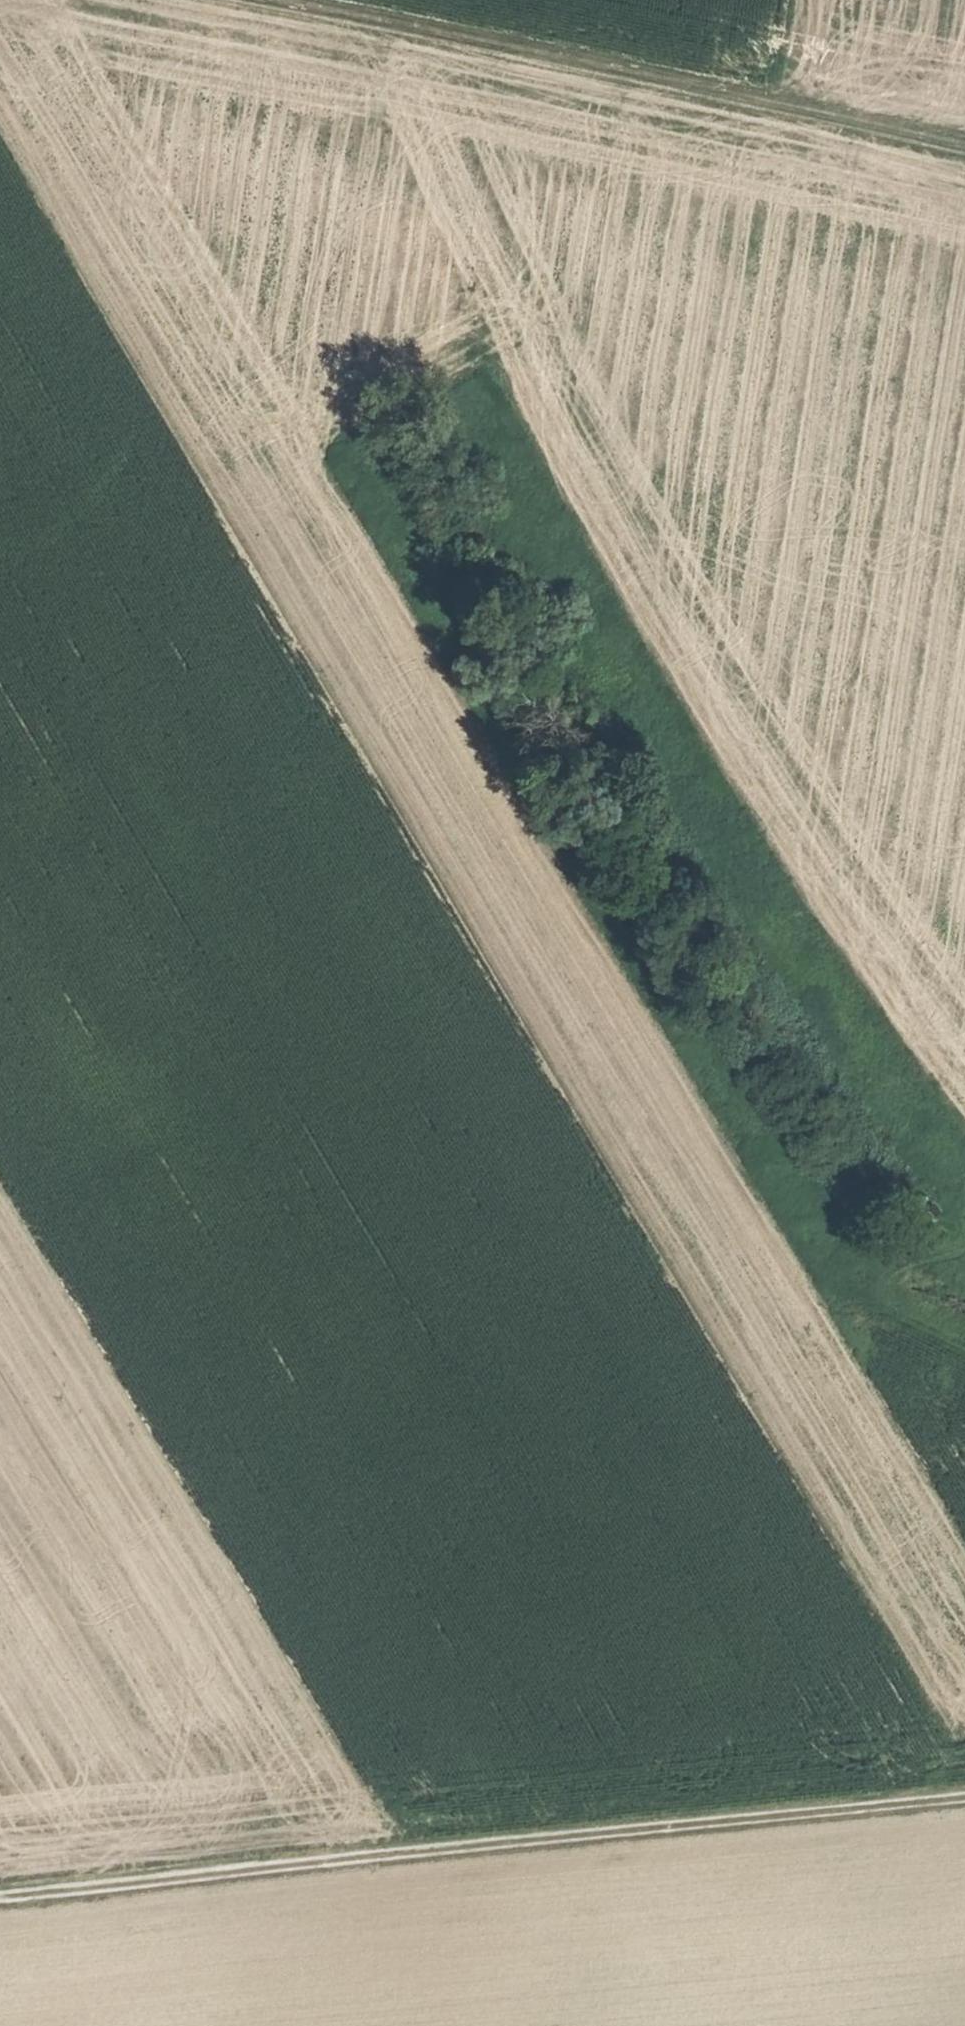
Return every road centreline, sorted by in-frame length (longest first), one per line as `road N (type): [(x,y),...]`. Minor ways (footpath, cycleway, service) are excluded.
road 1 (track): [(964,1803),(0,1903)]
road 2 (track): [(964,149),(273,0)]

